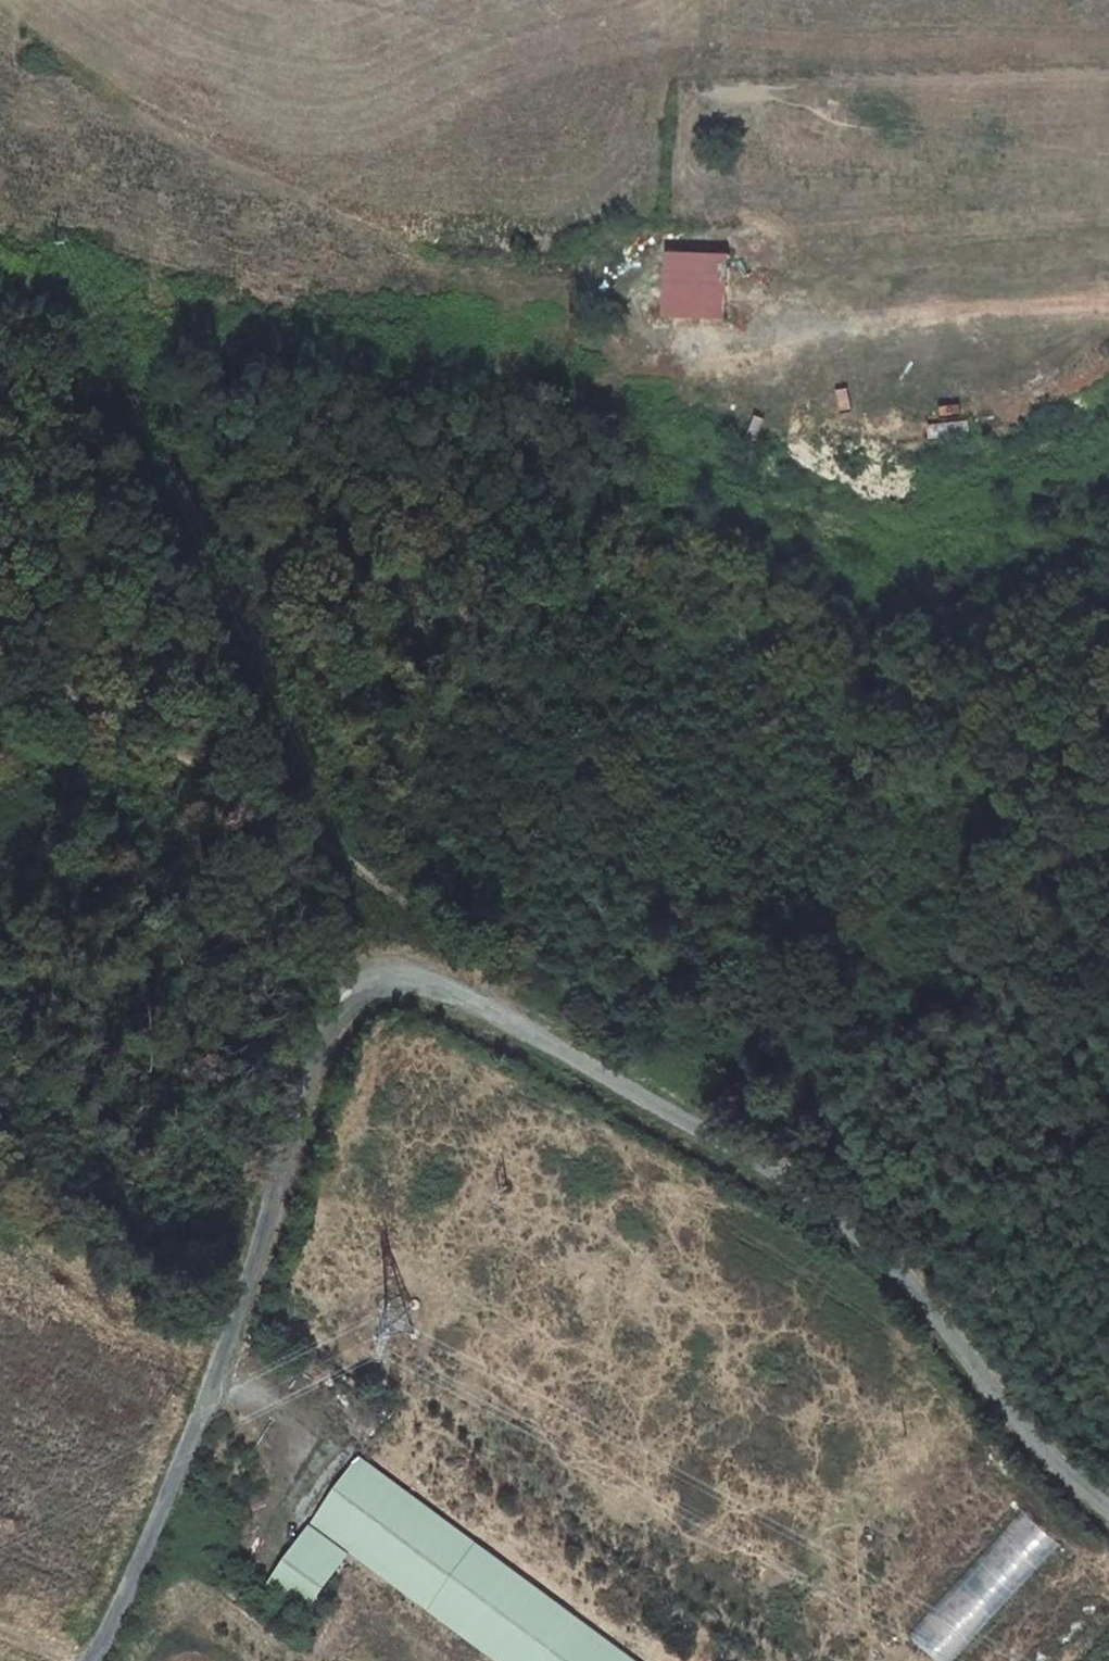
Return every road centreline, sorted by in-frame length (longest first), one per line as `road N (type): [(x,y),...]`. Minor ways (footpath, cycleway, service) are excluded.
road 1 (unclassified): [(94,1660),(190,1450),(327,1020),(361,986),(403,975),(462,998),(805,1192),(906,1278),(1045,1456),(1108,1503)]
road 2 (track): [(0,73),(343,254)]

